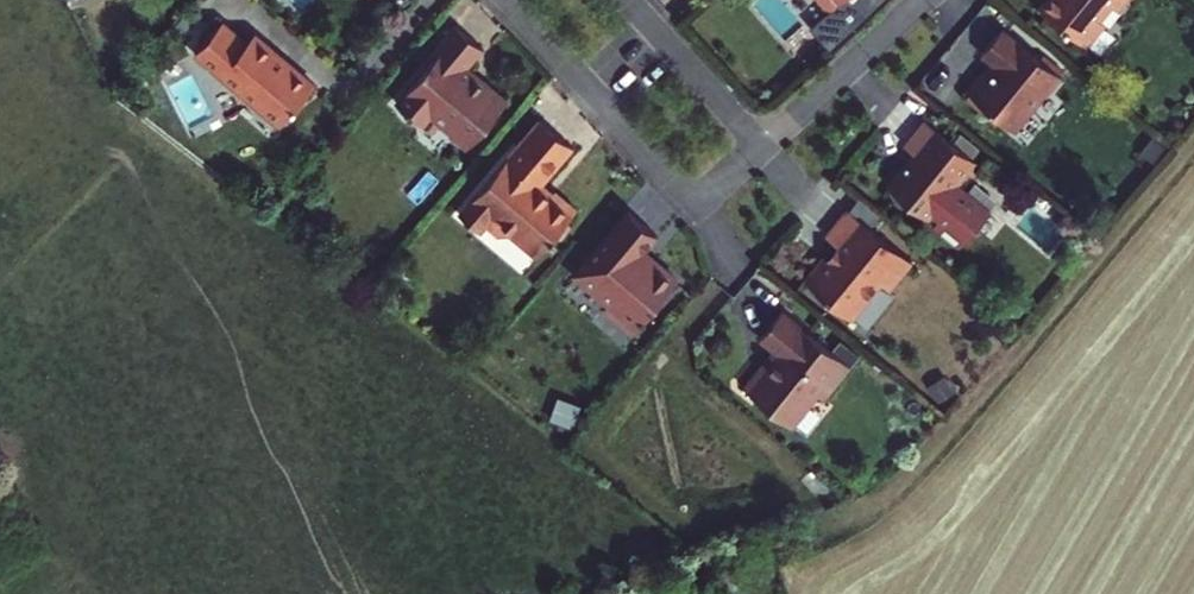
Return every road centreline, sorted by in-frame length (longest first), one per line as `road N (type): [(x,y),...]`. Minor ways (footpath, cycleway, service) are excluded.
road 1 (residential): [(499,0),(694,206)]
road 2 (residential): [(761,149),(926,0)]
road 3 (residential): [(761,149),(630,0)]

